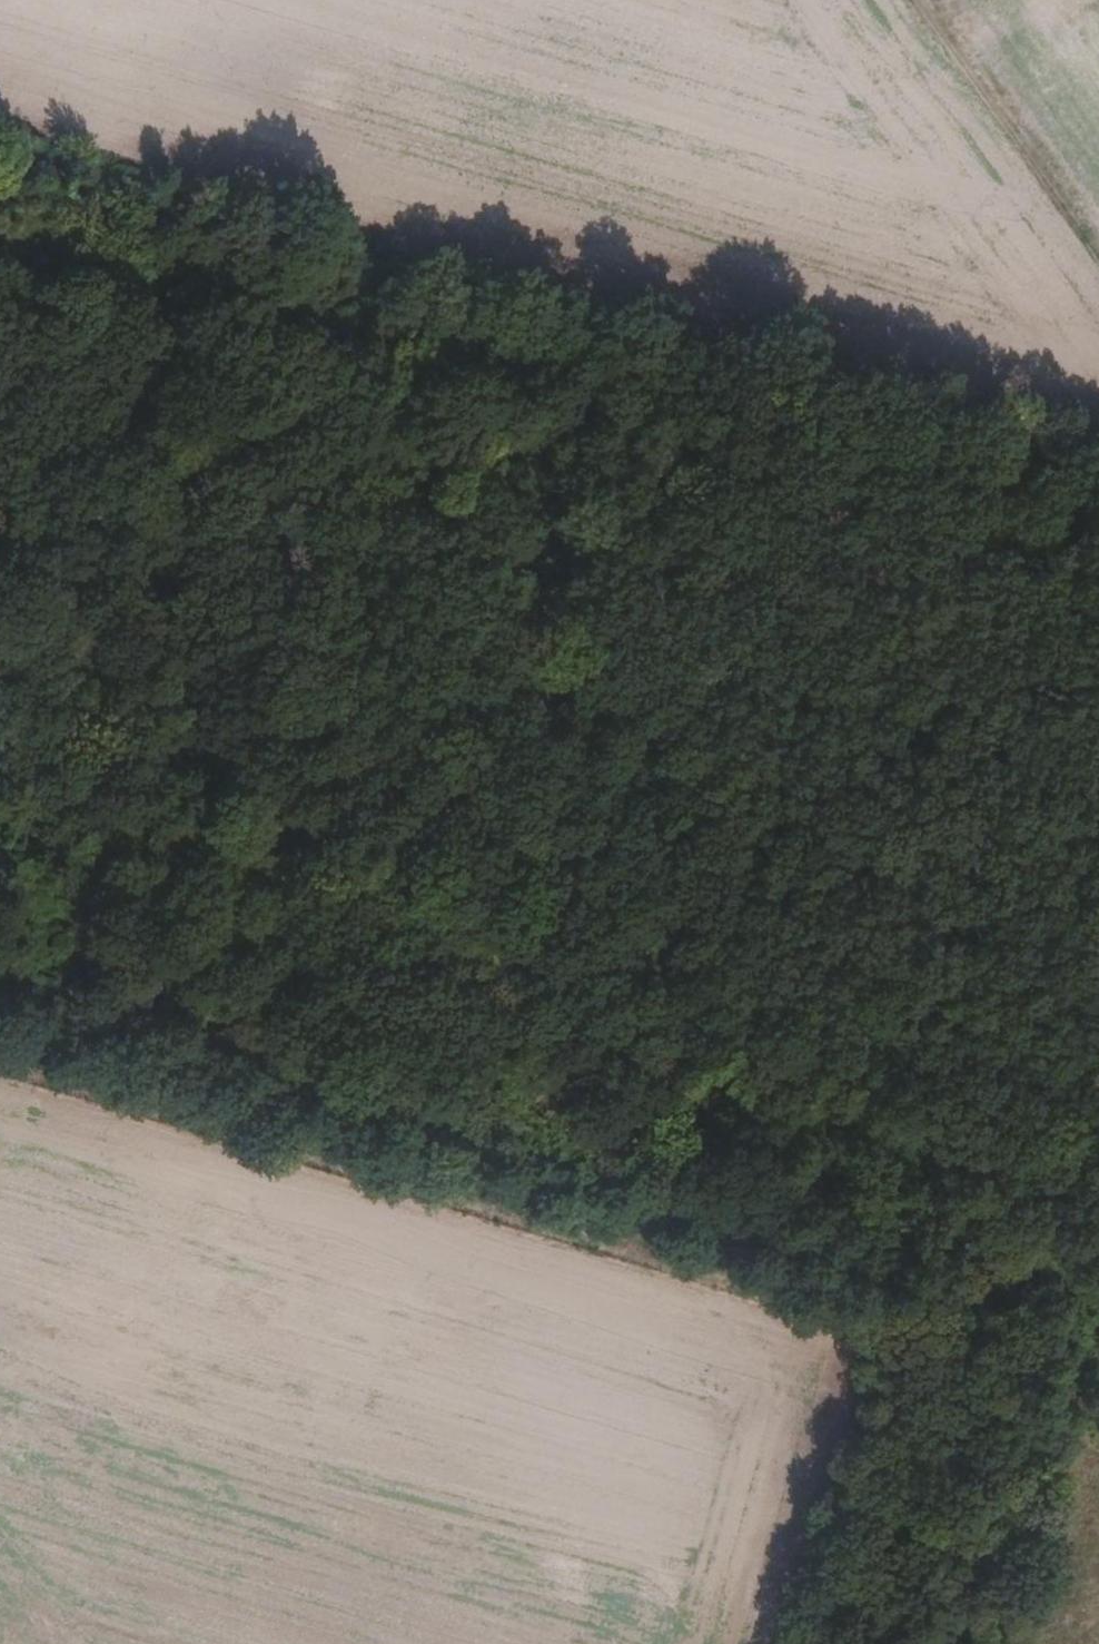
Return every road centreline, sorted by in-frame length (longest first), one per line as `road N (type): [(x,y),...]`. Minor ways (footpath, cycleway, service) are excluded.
road 1 (track): [(0,222),(1098,533)]
road 2 (track): [(921,0),(969,81),(1098,232)]

